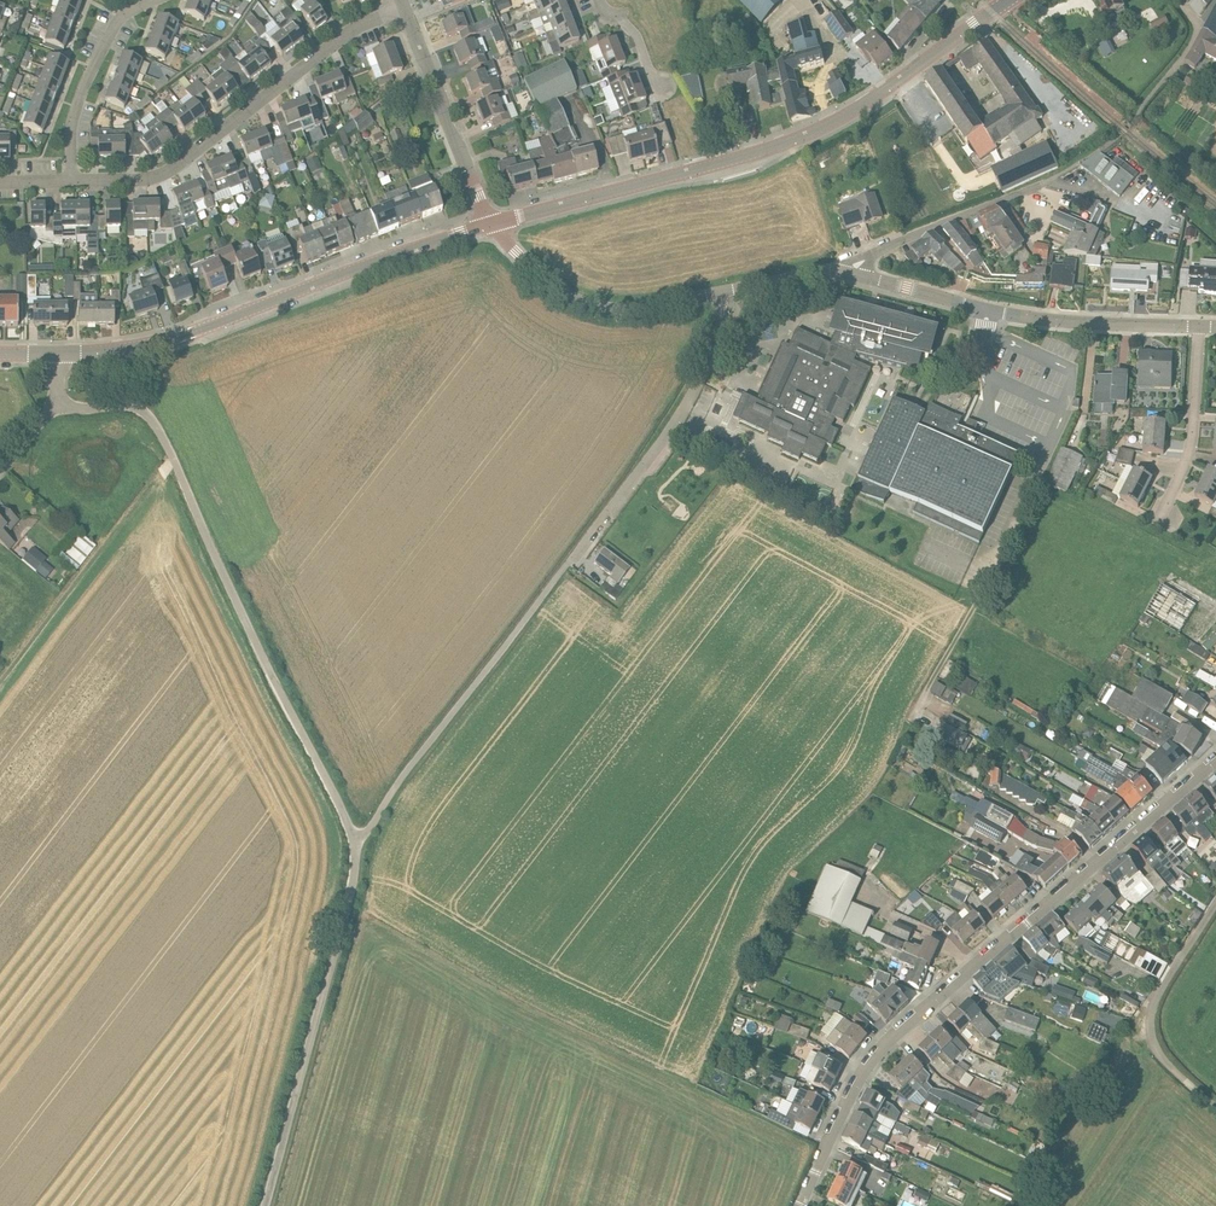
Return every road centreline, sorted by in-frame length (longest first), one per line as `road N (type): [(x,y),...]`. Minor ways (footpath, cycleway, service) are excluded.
road 1 (unclassified): [(720,291),(716,343),(672,427),(356,844)]
road 2 (residential): [(801,1204),(885,1048),(1215,763)]
road 3 (unclassified): [(356,844),(155,423),(131,405),(78,408),(58,401)]
road 4 (tertiary): [(491,224),(789,141),(917,66)]
road 5 (tertiary): [(56,354),(128,350),(203,329),(491,224)]
road 6 (residential): [(72,180),(167,171),(340,38),(405,6)]
road 7 (unclassified): [(265,1205),(348,903),(356,844)]
road 8 (residential): [(1199,326),(1017,315),(848,271)]
road 9 (residential): [(848,271),(1105,147)]
road 10 (residential): [(491,224),(551,283),(590,304),(626,309),(720,291)]
road 11 (unclassified): [(1215,1107),(1164,1058),(1151,1028),(1157,998),(1215,903)]
road 12 (residential): [(491,224),(405,6)]
road 13 (residential): [(72,180),(72,121),(86,81),(119,18),(151,0)]
road 14 (residential): [(1157,525),(1188,458),(1199,326)]
road 15 (residential): [(720,291),(848,271)]

